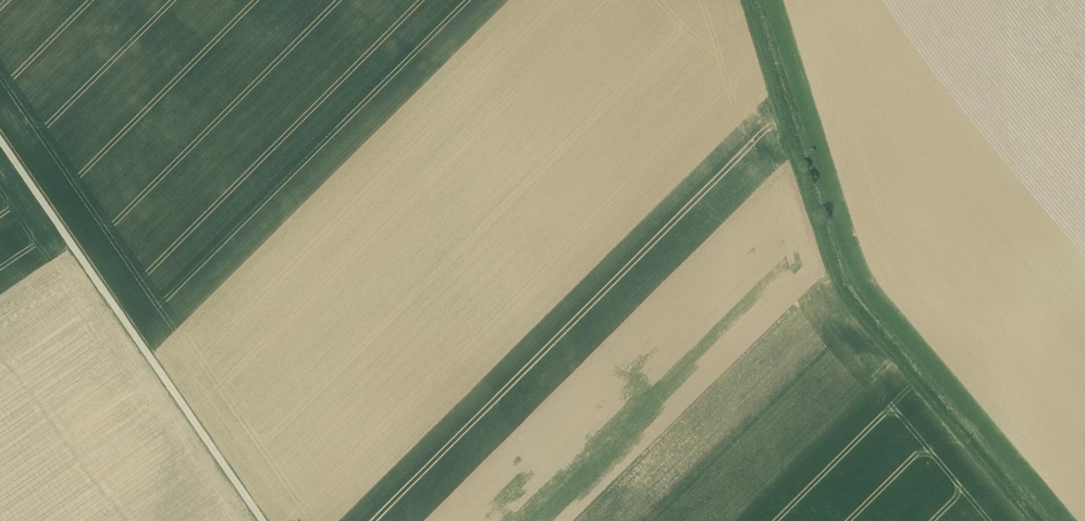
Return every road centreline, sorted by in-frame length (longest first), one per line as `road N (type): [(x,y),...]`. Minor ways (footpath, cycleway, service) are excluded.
road 1 (track): [(1036,520),(844,294),(748,0)]
road 2 (track): [(0,136),(264,520)]

